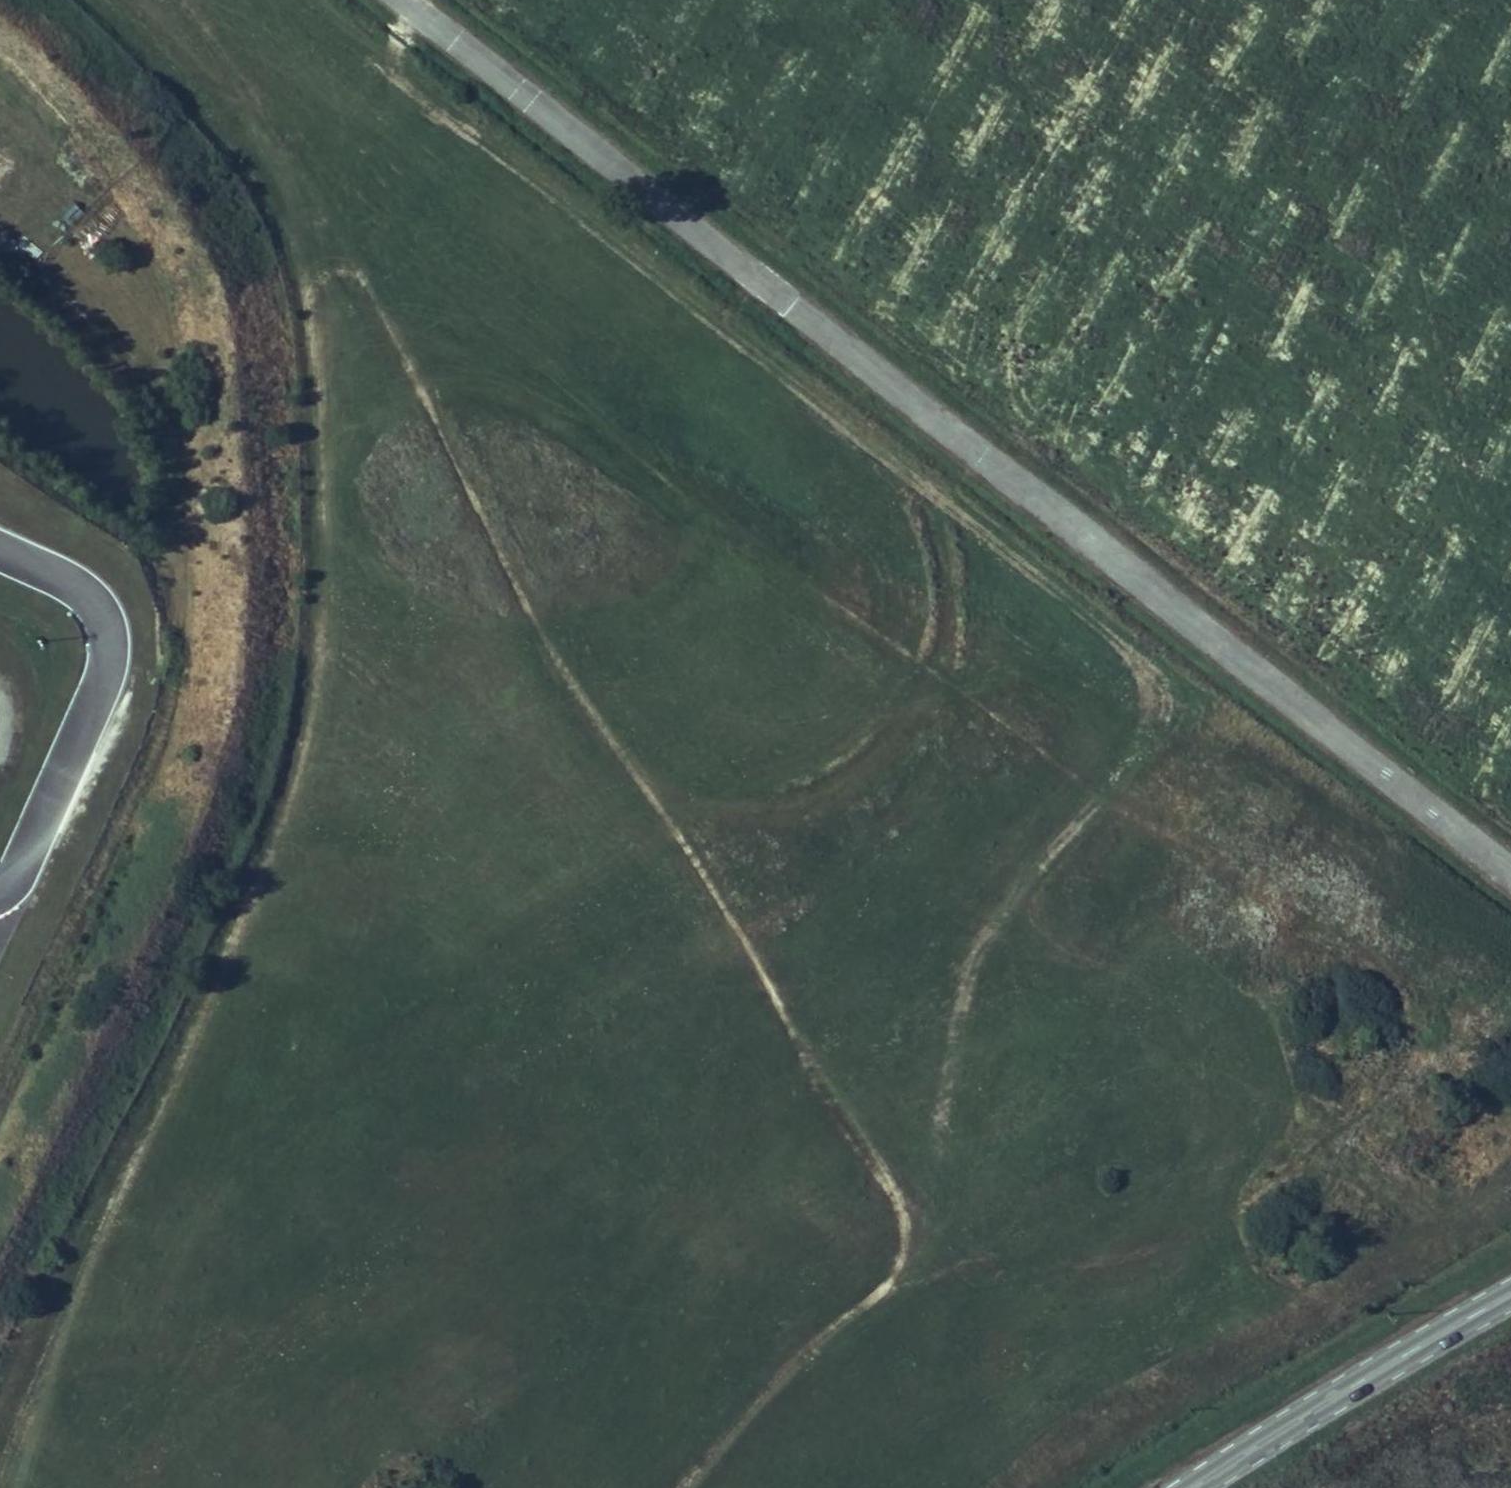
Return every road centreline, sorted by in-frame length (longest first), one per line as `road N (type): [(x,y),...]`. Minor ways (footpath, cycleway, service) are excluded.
road 1 (secondary): [(1510,1295),(1194,1487)]

